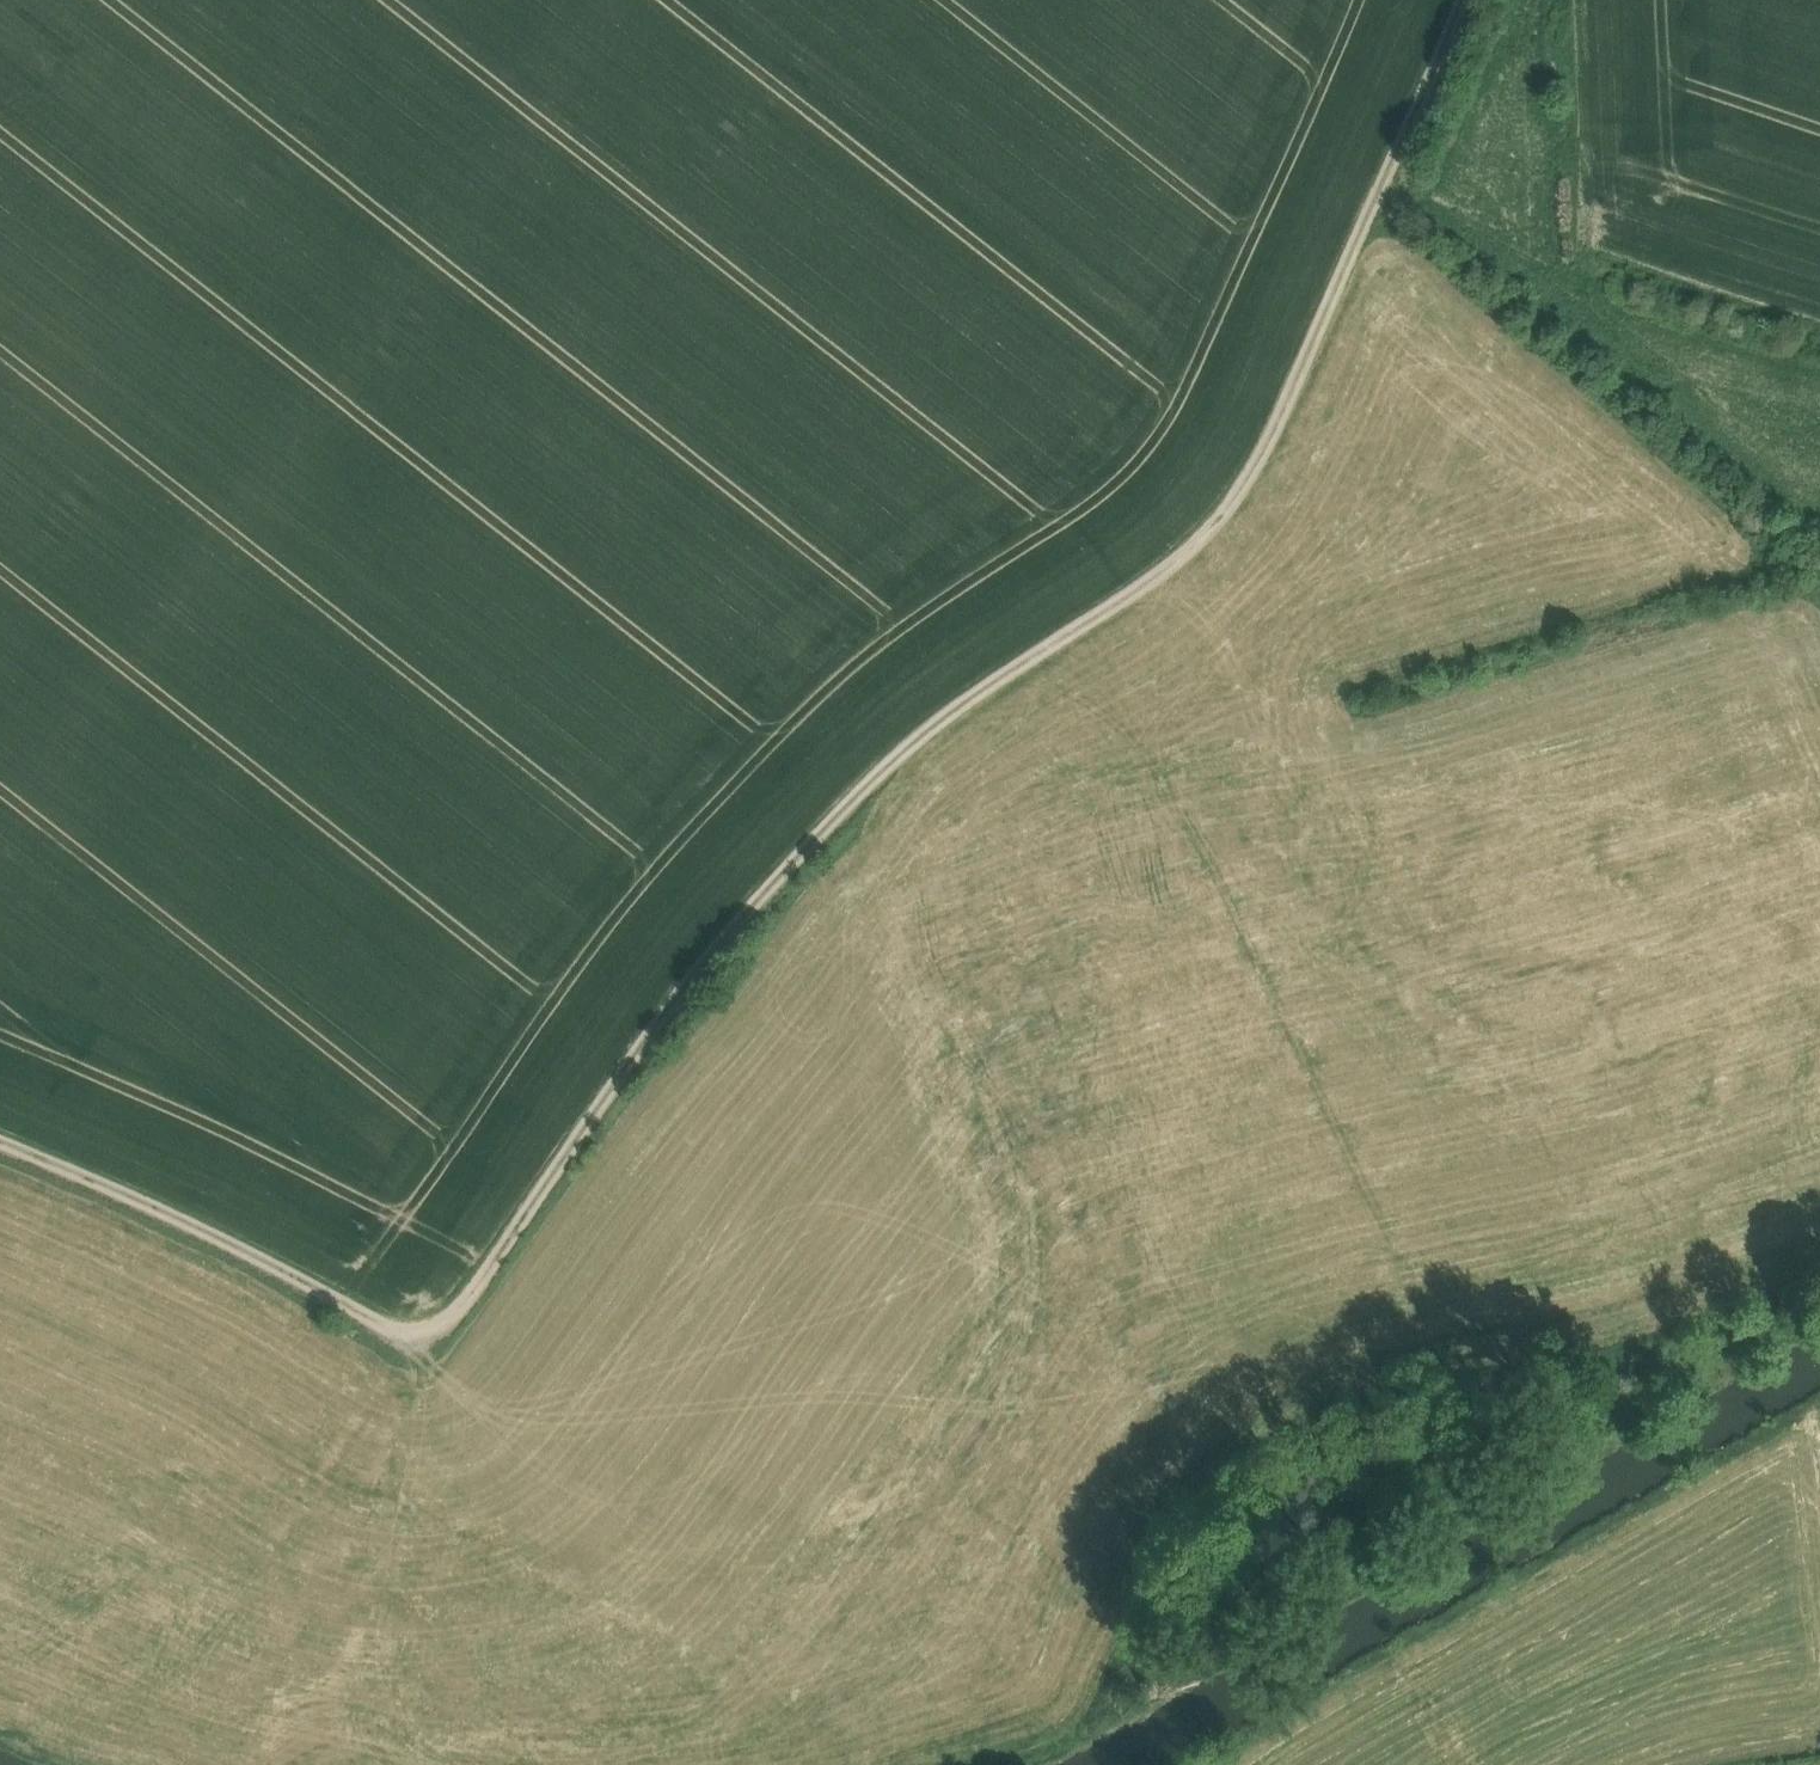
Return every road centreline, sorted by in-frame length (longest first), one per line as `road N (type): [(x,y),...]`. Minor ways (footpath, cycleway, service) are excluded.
road 1 (track): [(1465,0),(1242,487),(1111,604),(1010,668),(728,936),(469,1299),(419,1333),(397,1332)]
road 2 (track): [(0,1133),(397,1332)]

